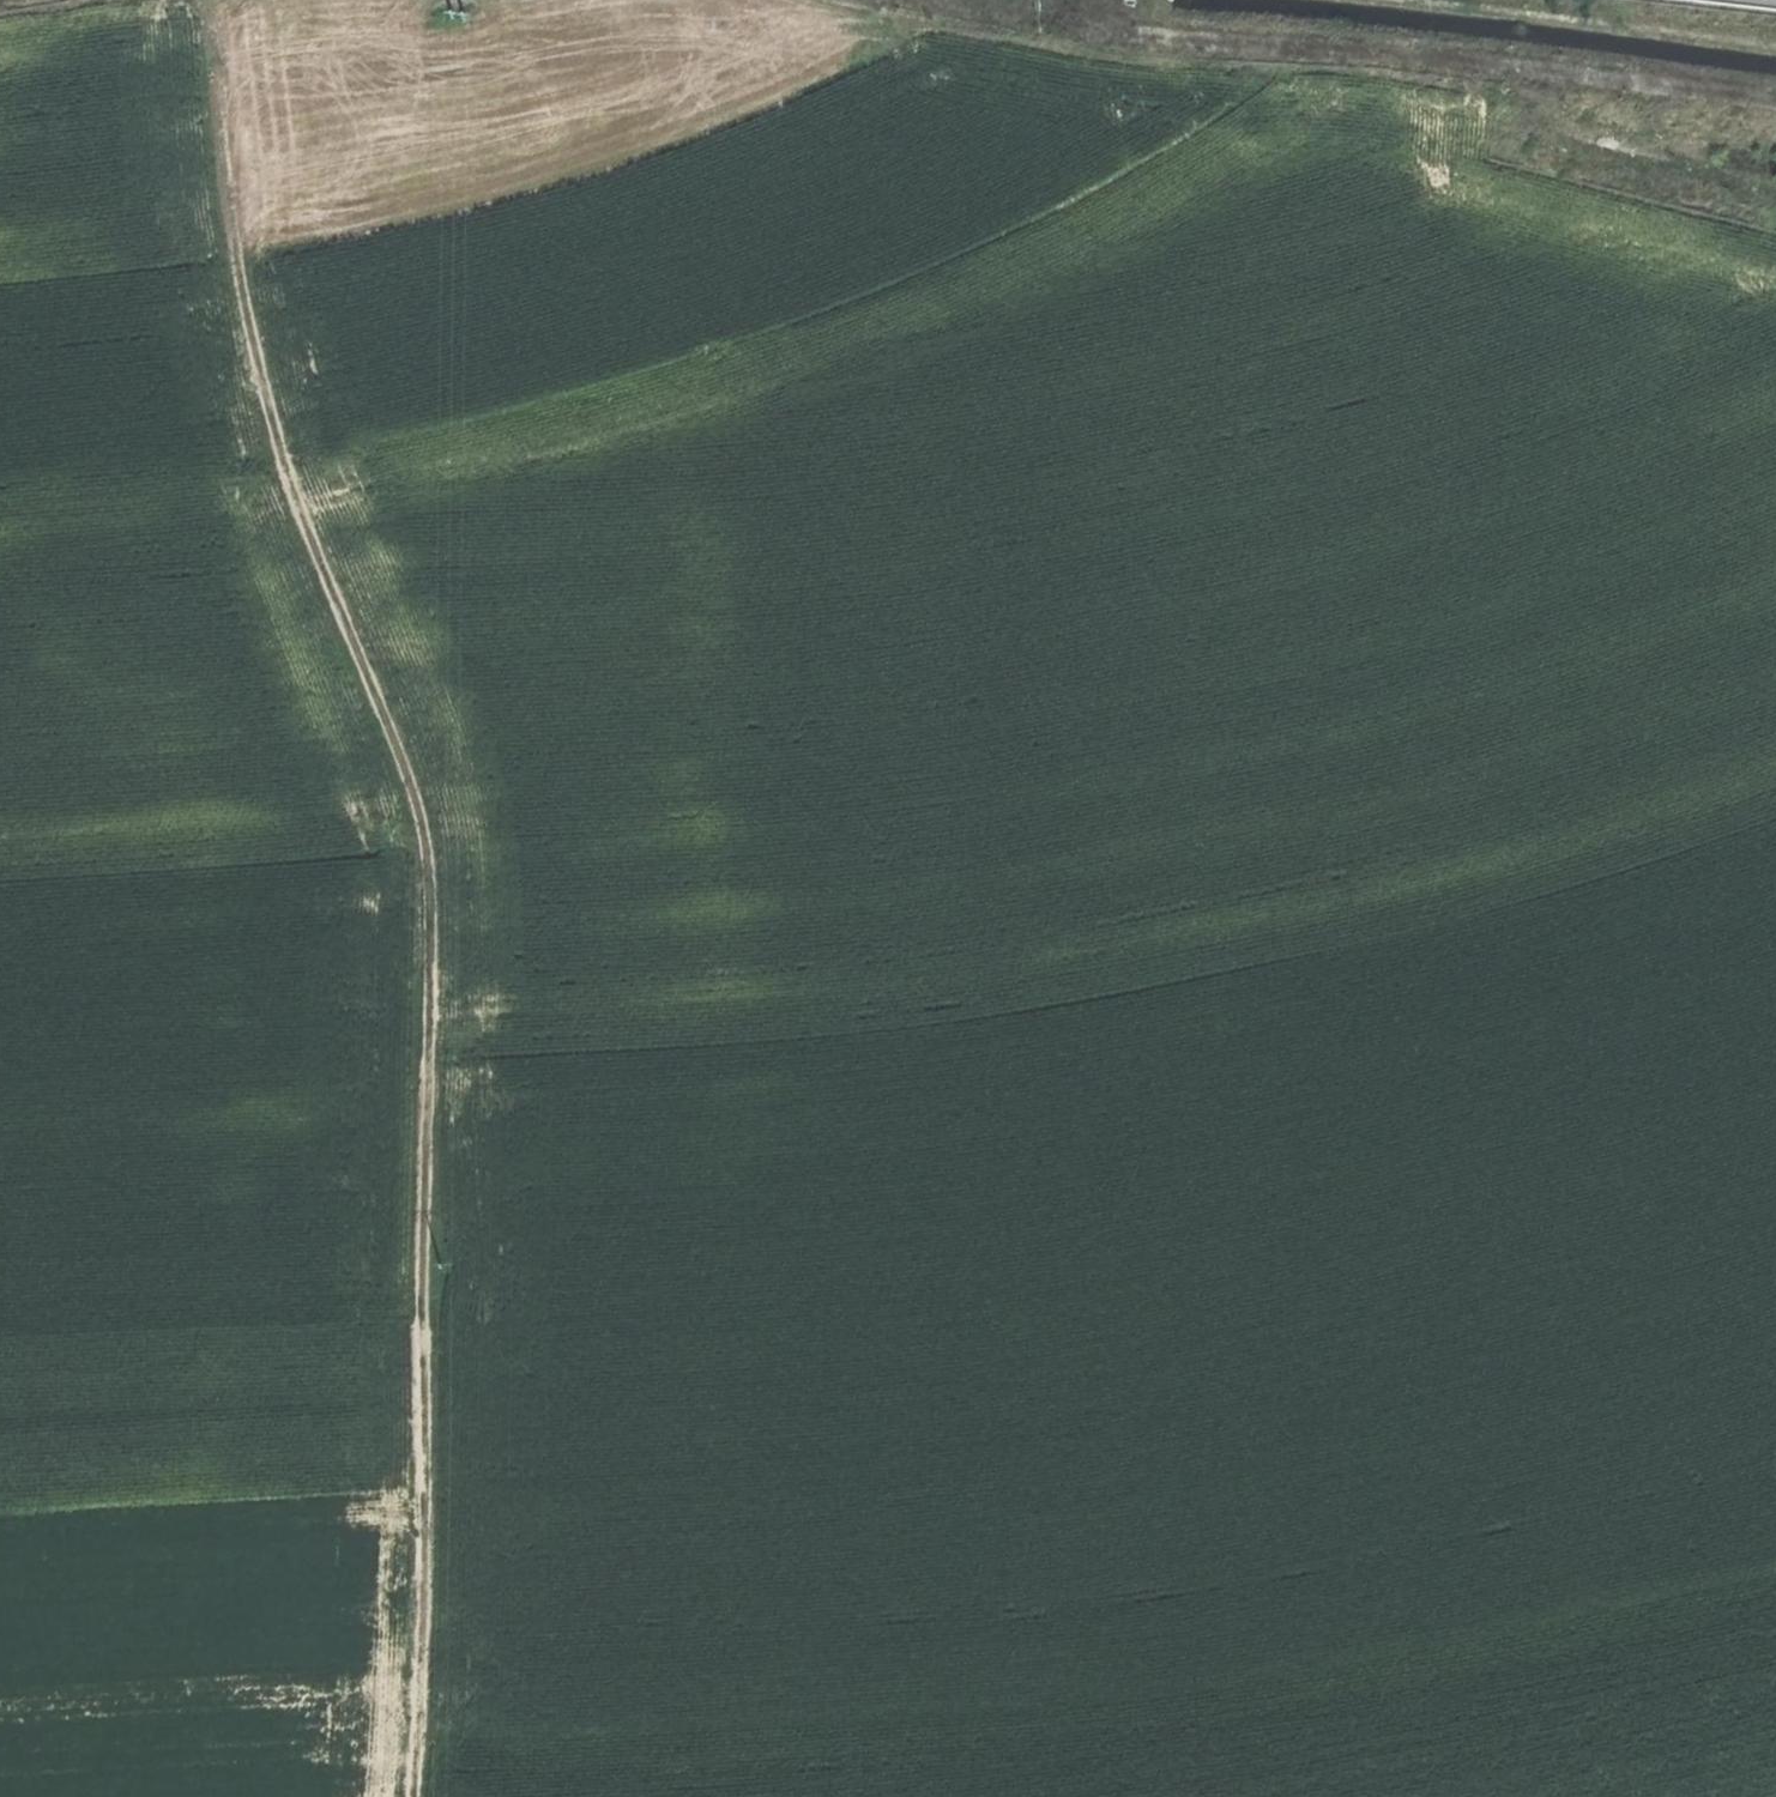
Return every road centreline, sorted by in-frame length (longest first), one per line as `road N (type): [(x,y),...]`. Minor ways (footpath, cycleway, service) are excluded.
road 1 (track): [(412,1796),(436,1067),(431,831),(388,688),(293,500),(236,269),(209,1),(0,26)]
road 2 (track): [(1775,107),(1392,55),(1145,37)]

